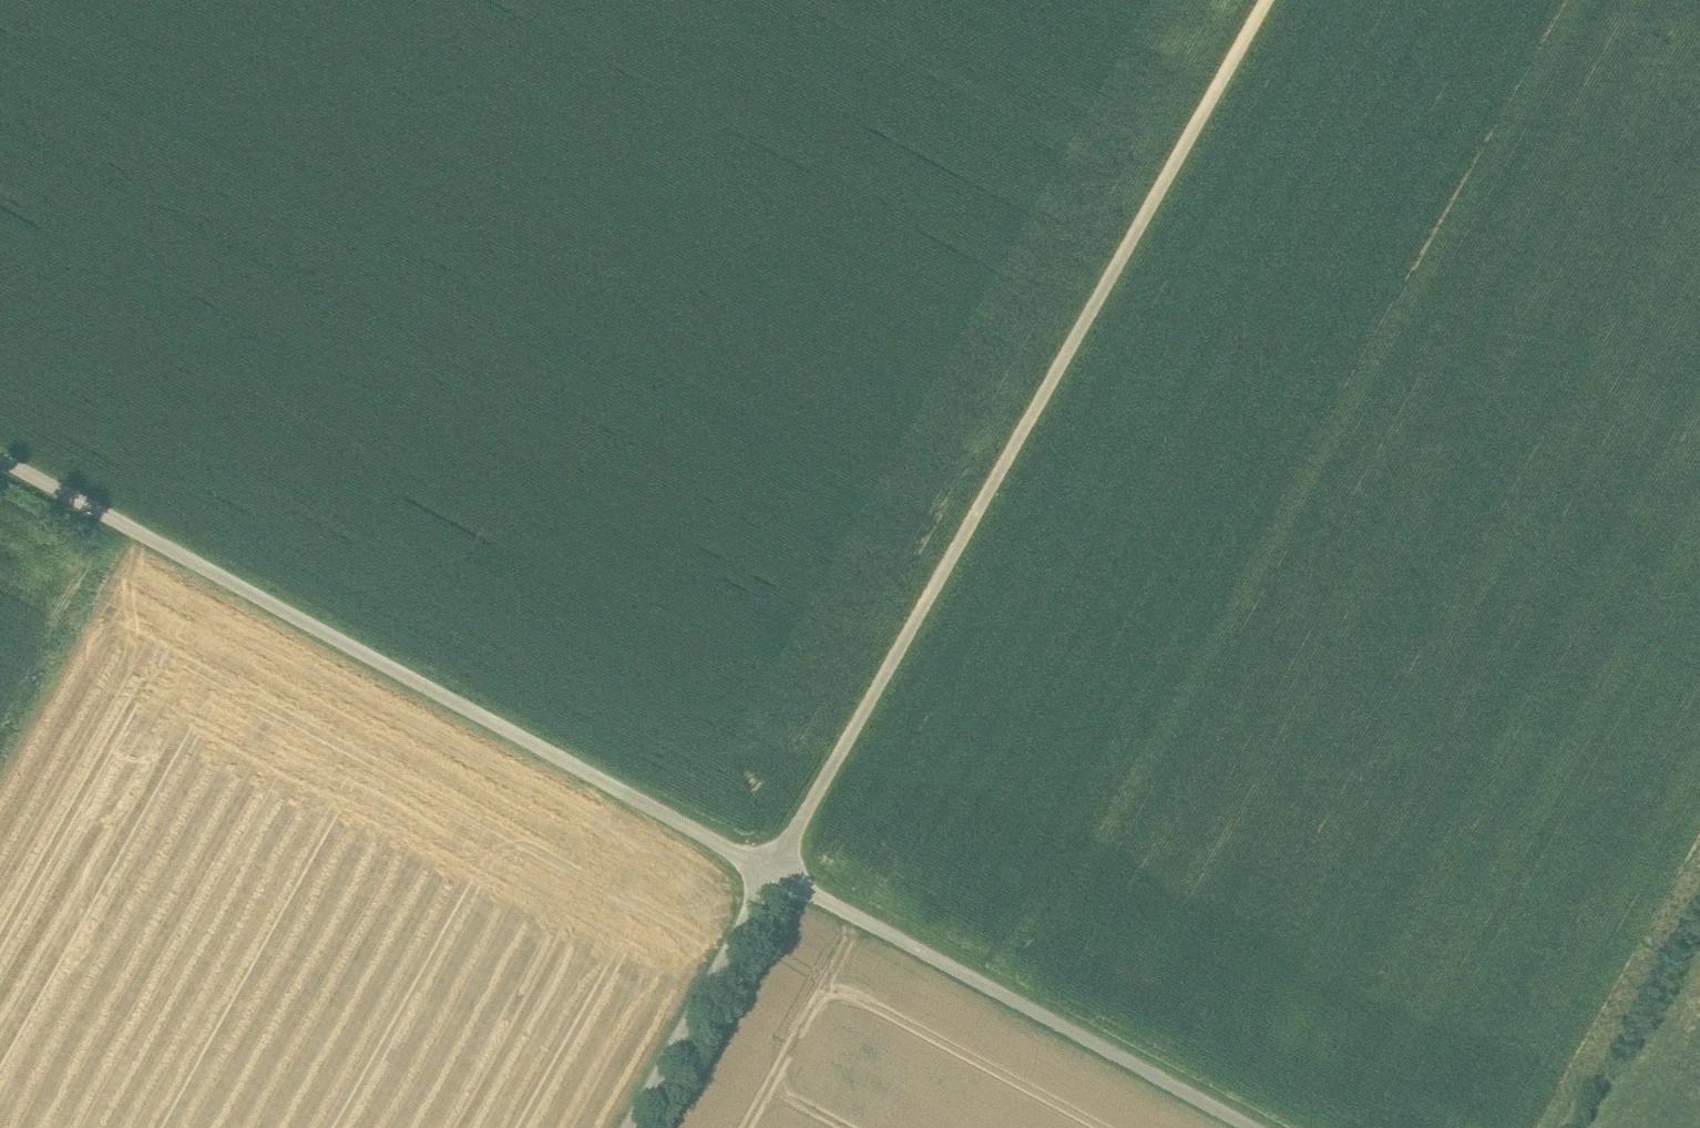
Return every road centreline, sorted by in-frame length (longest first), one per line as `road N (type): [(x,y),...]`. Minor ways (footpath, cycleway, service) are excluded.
road 1 (unclassified): [(0,459),(1252,1127)]
road 2 (track): [(628,1127),(1266,0)]

